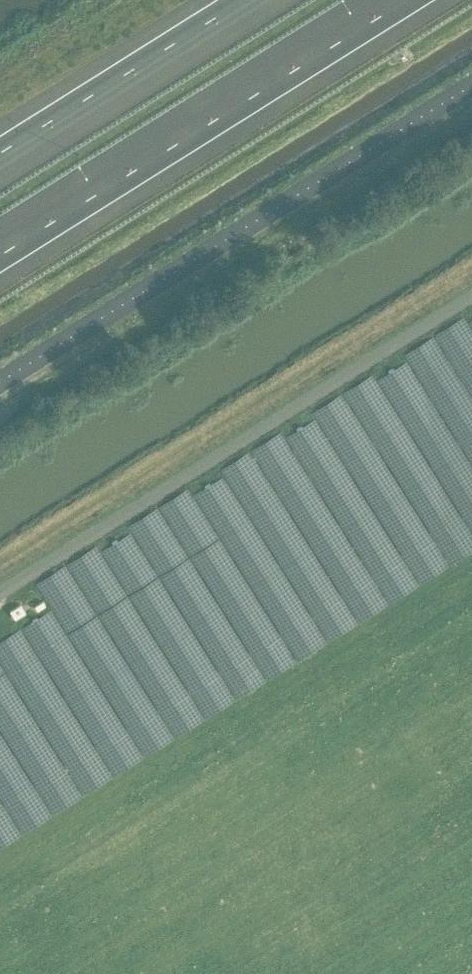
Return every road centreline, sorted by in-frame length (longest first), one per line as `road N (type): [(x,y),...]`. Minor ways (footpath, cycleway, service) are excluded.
road 1 (motorway): [(0,250),(396,0)]
road 2 (motorway): [(257,0),(0,163)]

